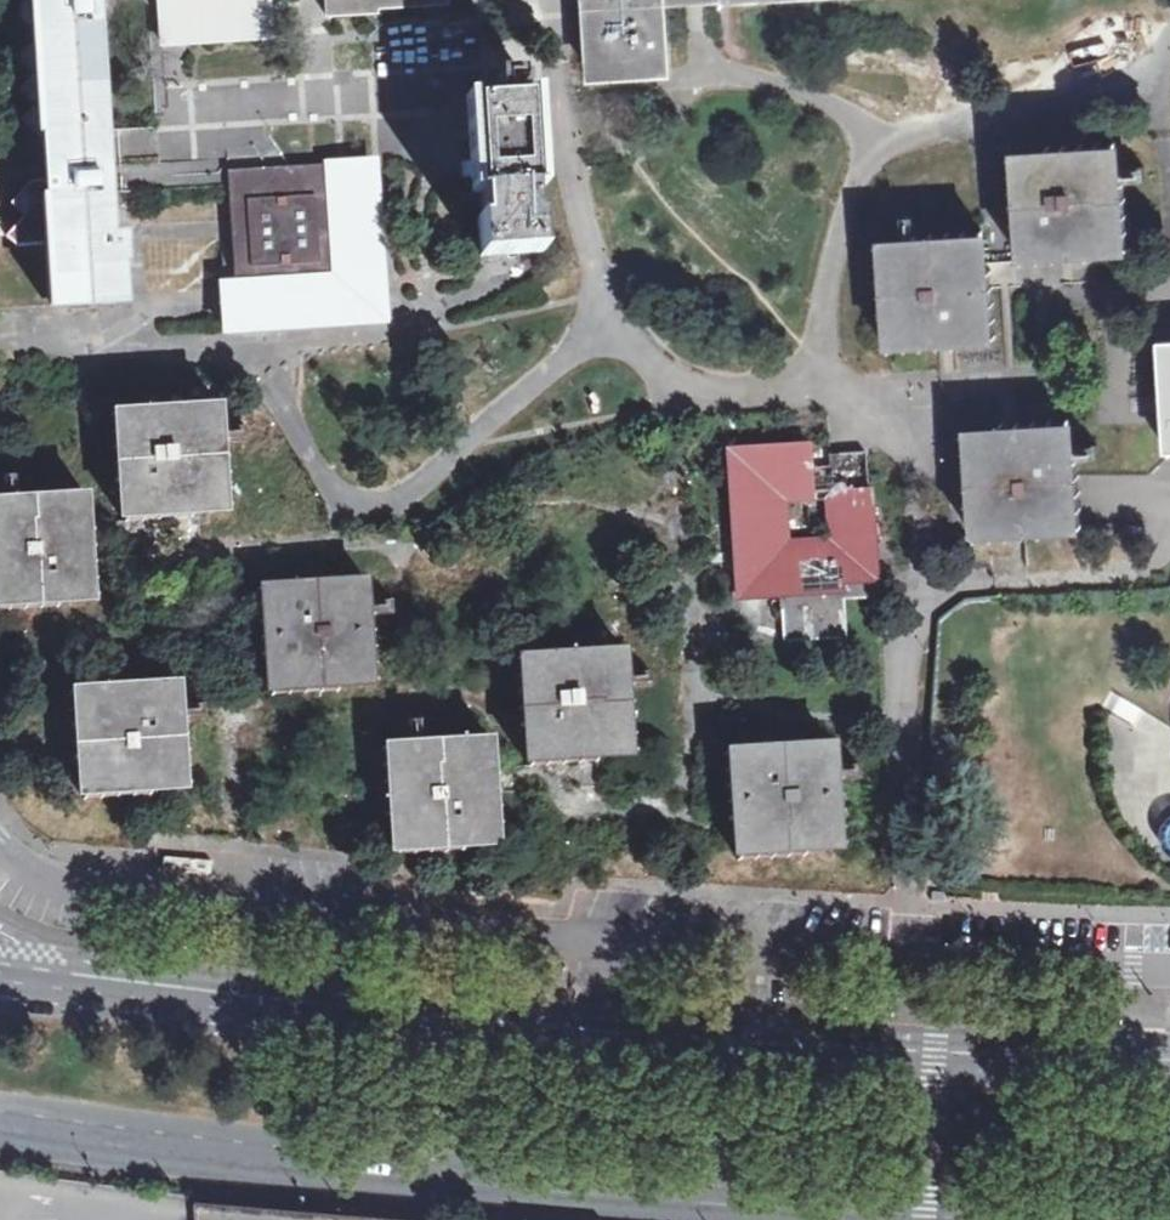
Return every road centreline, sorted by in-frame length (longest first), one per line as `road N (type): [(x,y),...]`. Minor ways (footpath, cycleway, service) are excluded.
road 1 (secondary): [(0,1119),(523,1177),(922,1205),(1169,1213)]

